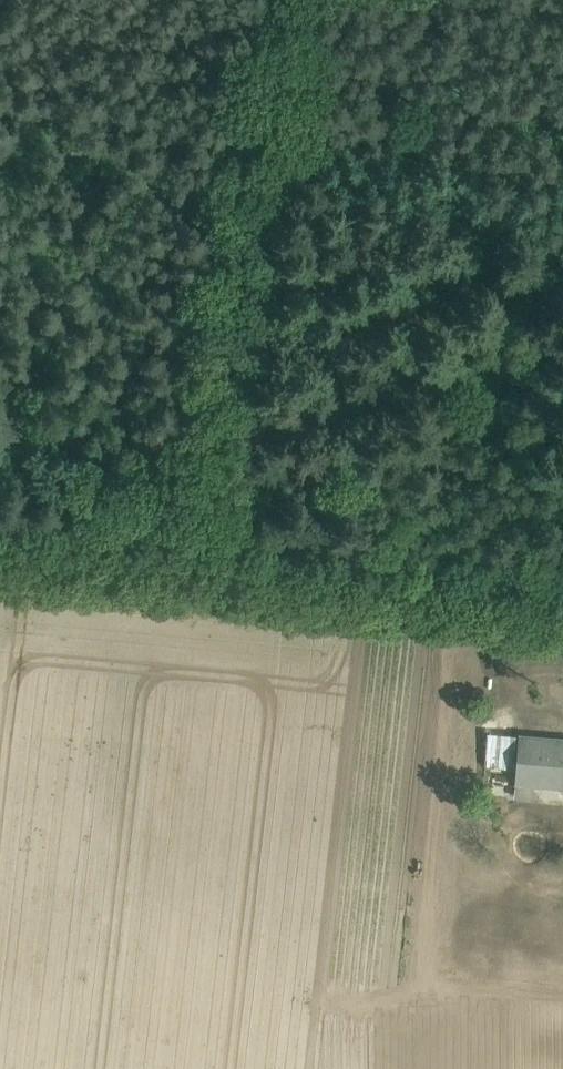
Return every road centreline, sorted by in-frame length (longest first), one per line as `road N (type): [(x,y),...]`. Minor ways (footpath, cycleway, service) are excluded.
road 1 (track): [(466,608),(173,579)]

